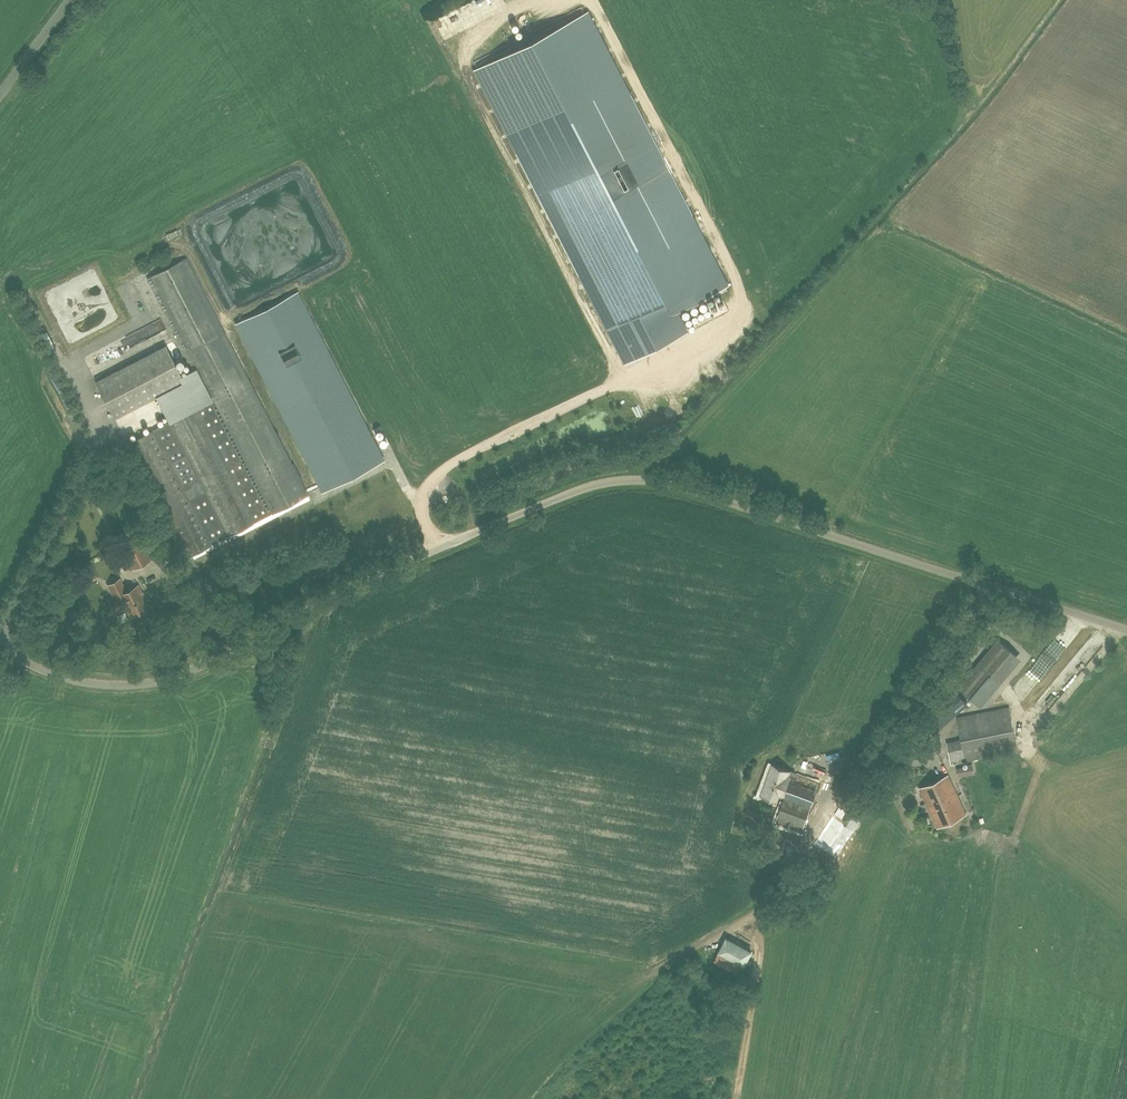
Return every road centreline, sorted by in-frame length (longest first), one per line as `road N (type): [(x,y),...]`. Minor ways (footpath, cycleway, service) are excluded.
road 1 (unclassified): [(1126,631),(642,481),(582,490),(360,583),(163,682),(111,686),(61,678),(0,646)]
road 2 (unclassified): [(0,97),(73,0)]

